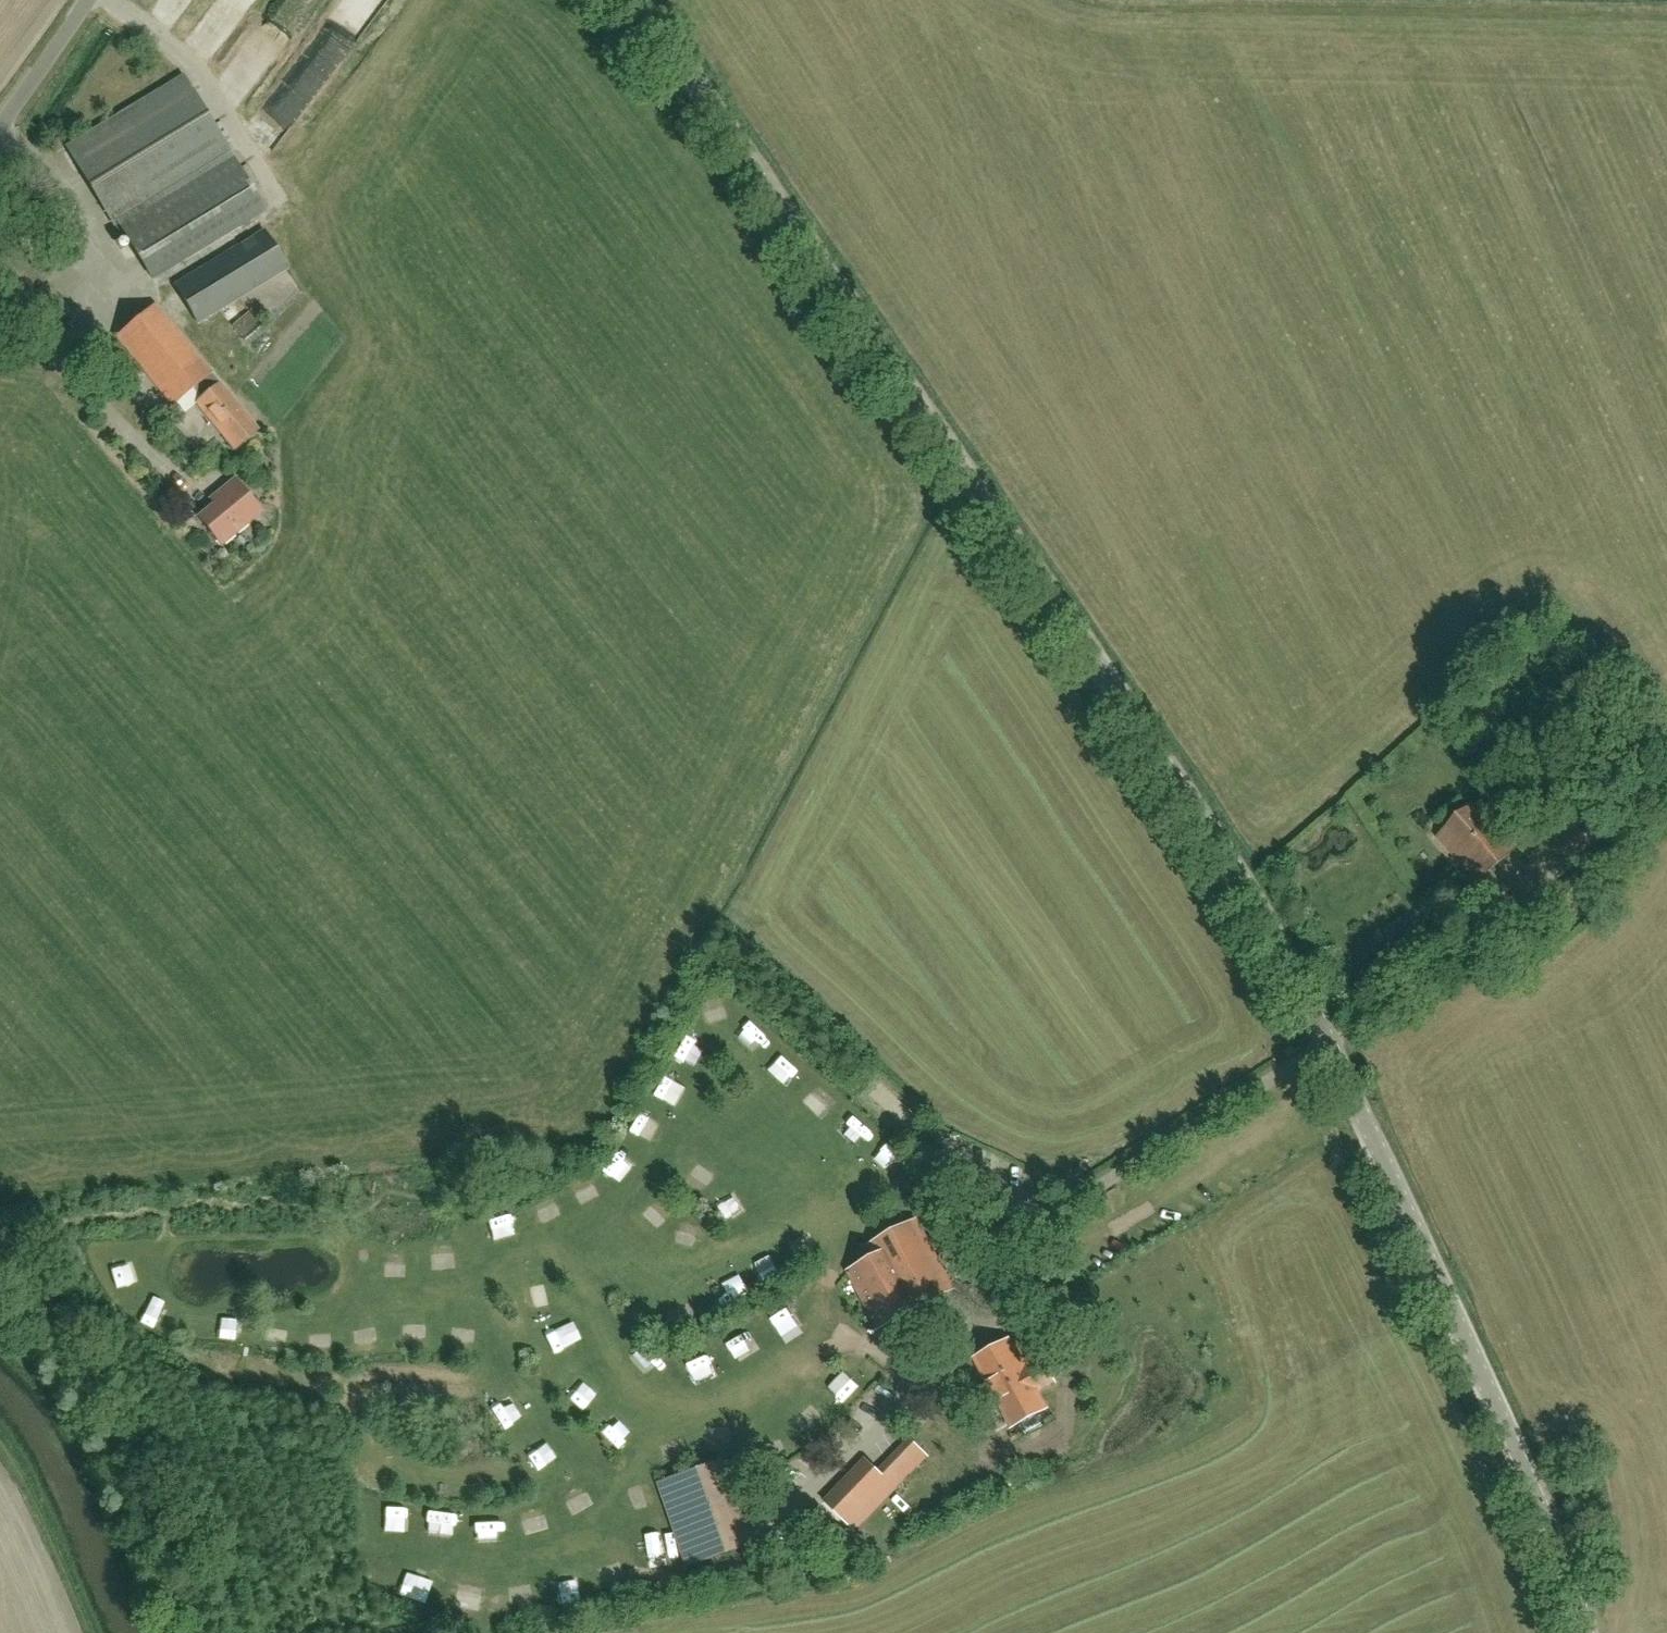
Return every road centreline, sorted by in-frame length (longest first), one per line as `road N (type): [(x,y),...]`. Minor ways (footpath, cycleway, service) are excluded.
road 1 (unclassified): [(1587,1632),(1541,1489),(1331,1044),(1232,863),(628,0)]
road 2 (unclassified): [(0,124),(89,0)]

